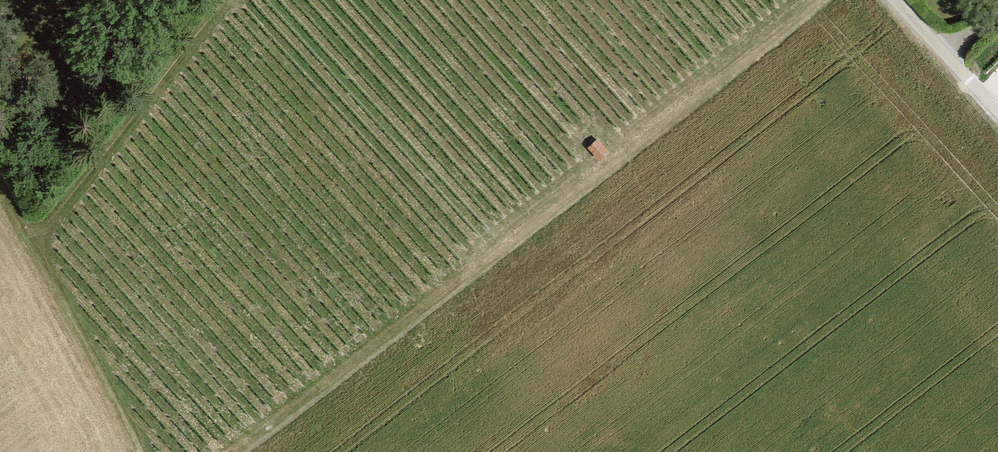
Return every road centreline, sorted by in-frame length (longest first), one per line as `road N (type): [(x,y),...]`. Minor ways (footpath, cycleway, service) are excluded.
road 1 (track): [(245,451),(822,0)]
road 2 (track): [(0,214),(22,255),(62,250),(254,0)]
road 3 (track): [(893,0),(997,114)]

